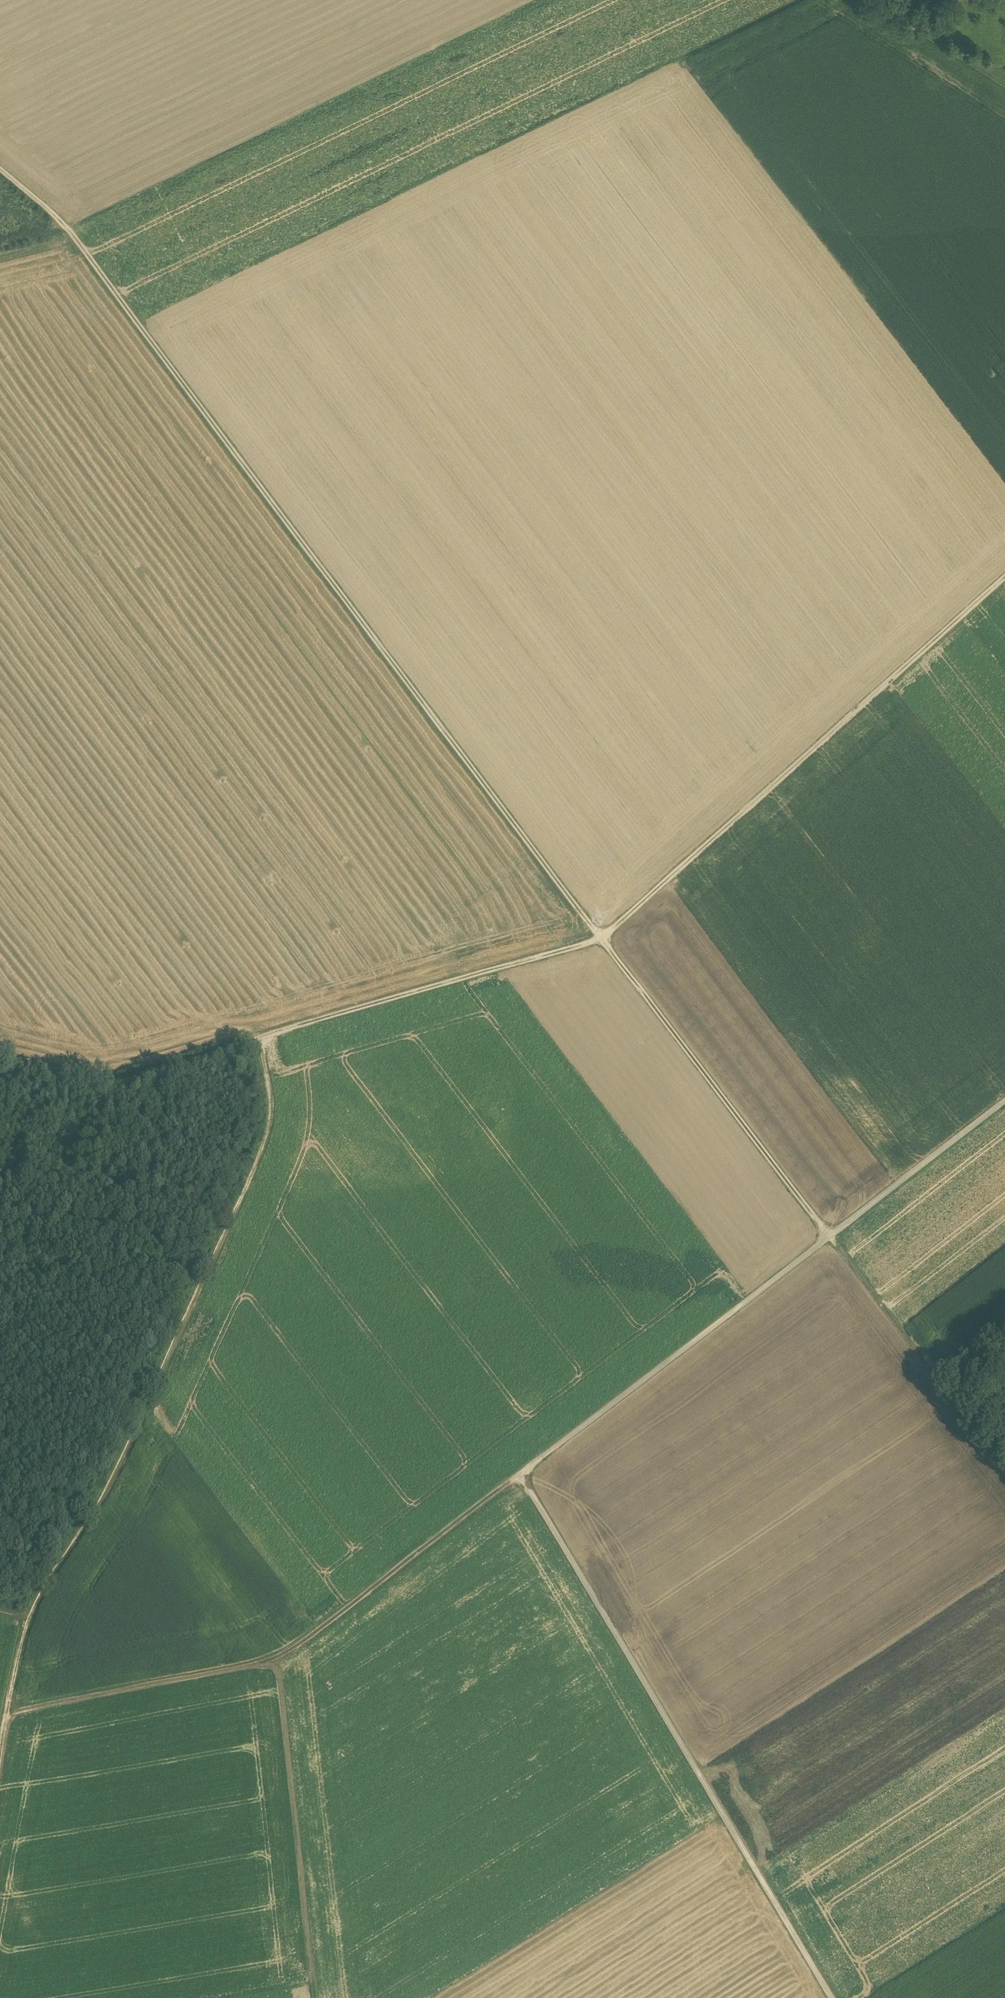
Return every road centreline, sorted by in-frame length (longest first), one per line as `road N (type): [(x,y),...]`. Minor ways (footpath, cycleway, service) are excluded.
road 1 (track): [(829,1237),(521,1475),(832,1997)]
road 2 (track): [(0,171),(77,240),(602,939)]
road 3 (track): [(34,1623),(119,1488),(275,1140),(279,1108),(265,1038)]
road 4 (track): [(15,1718),(277,1662),(521,1475)]
road 5 (track): [(996,585),(602,939)]
road 6 (track): [(602,939),(829,1237)]
road 7 (track): [(602,939),(265,1038)]
road 8 (track): [(277,1662),(314,1997)]
road 9 (track): [(829,1237),(1004,1464)]
road 10 (track): [(265,1038),(123,1089),(0,1061)]
road 11 (track): [(1004,1102),(829,1237)]

